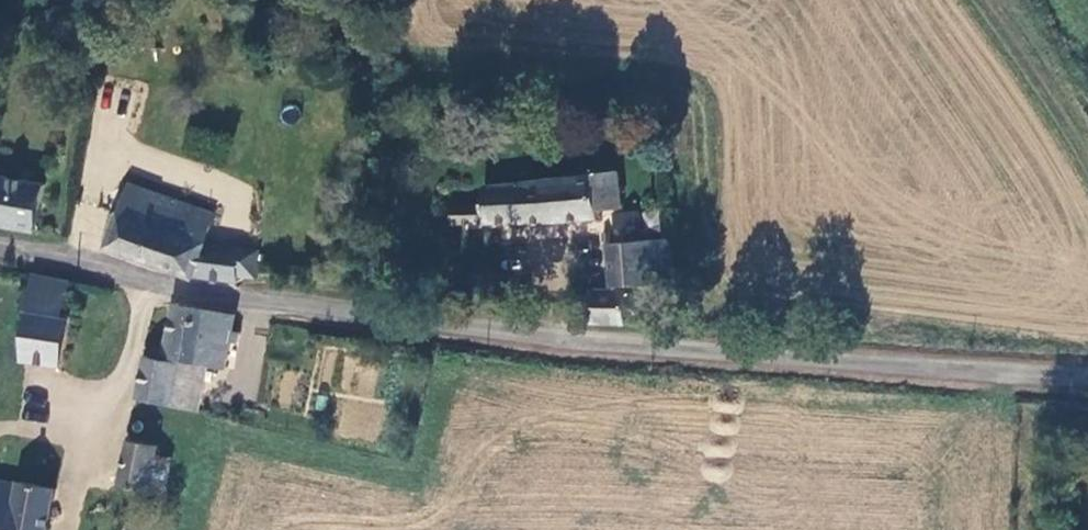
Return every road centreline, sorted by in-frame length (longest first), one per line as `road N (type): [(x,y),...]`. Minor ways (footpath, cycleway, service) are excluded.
road 1 (unclassified): [(0,254),(223,296),(534,338),(1087,385)]

